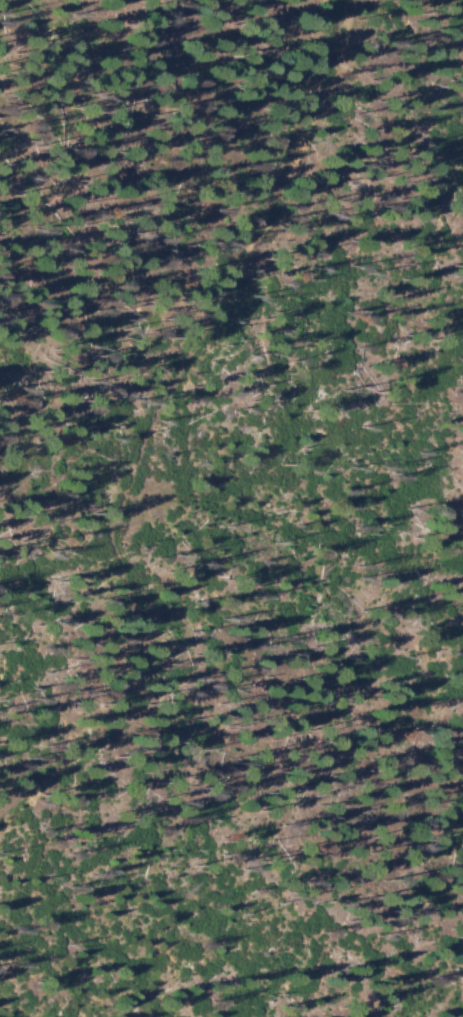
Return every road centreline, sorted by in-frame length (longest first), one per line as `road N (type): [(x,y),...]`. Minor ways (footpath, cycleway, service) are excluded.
road 1 (track): [(352,0),(320,125),(227,278),(224,324),(188,383),(126,523),(120,573),(143,653),(129,718),(77,795),(0,851)]

